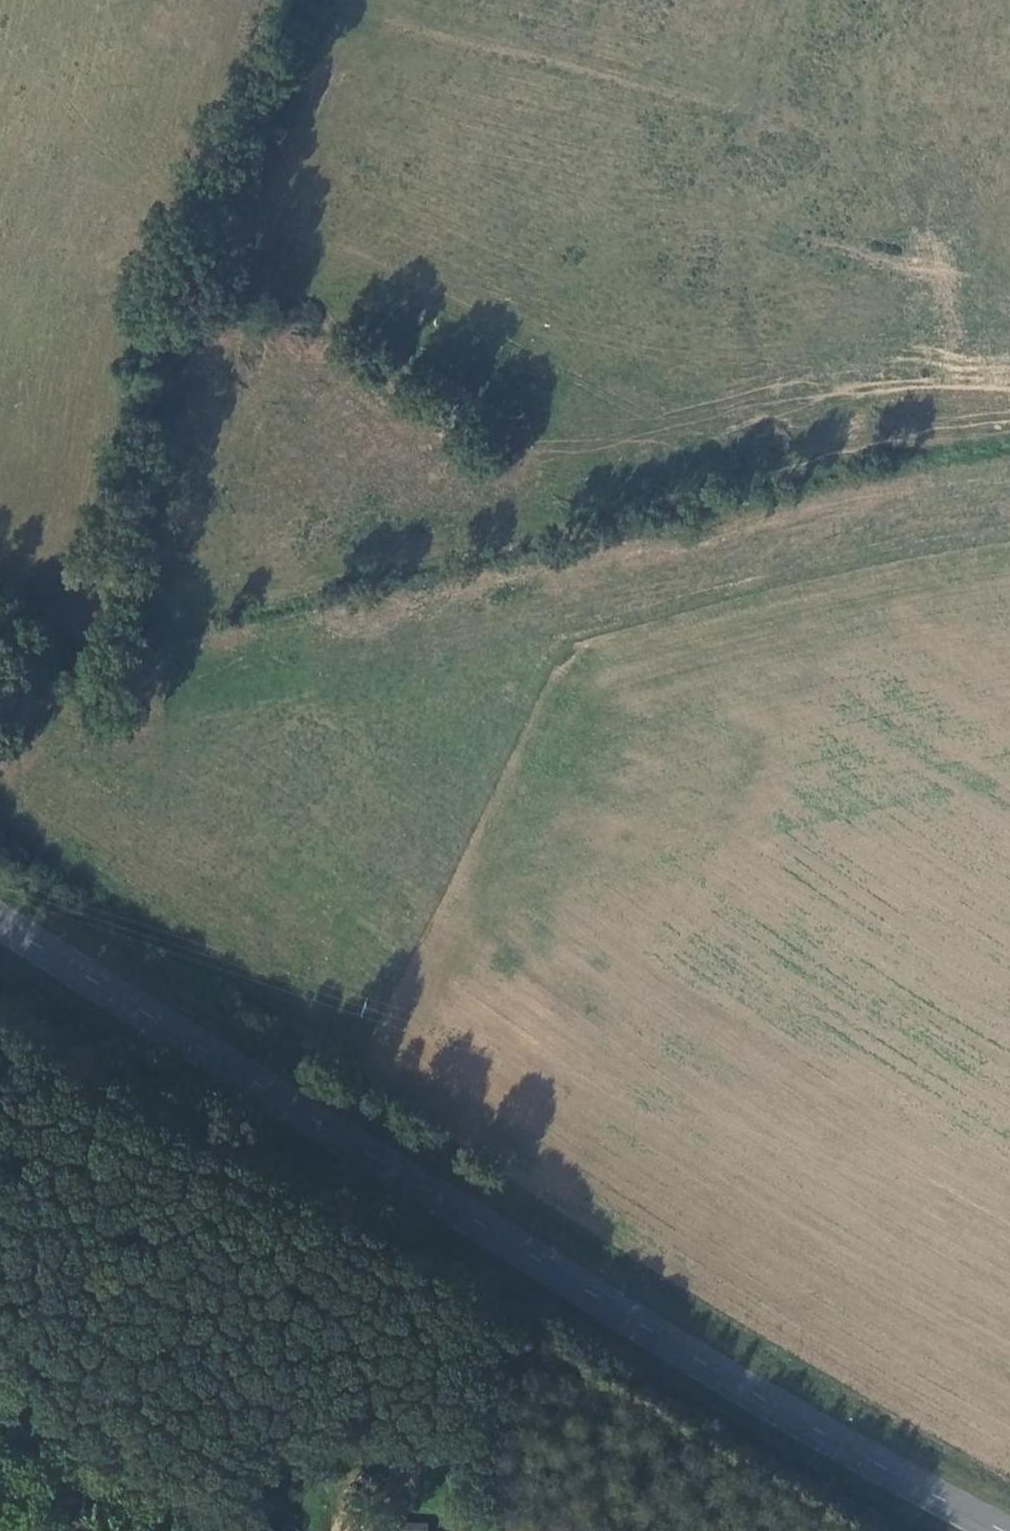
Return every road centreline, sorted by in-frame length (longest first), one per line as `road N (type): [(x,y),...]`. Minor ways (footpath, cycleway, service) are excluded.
road 1 (primary): [(1002,1530),(807,1424),(0,919)]

